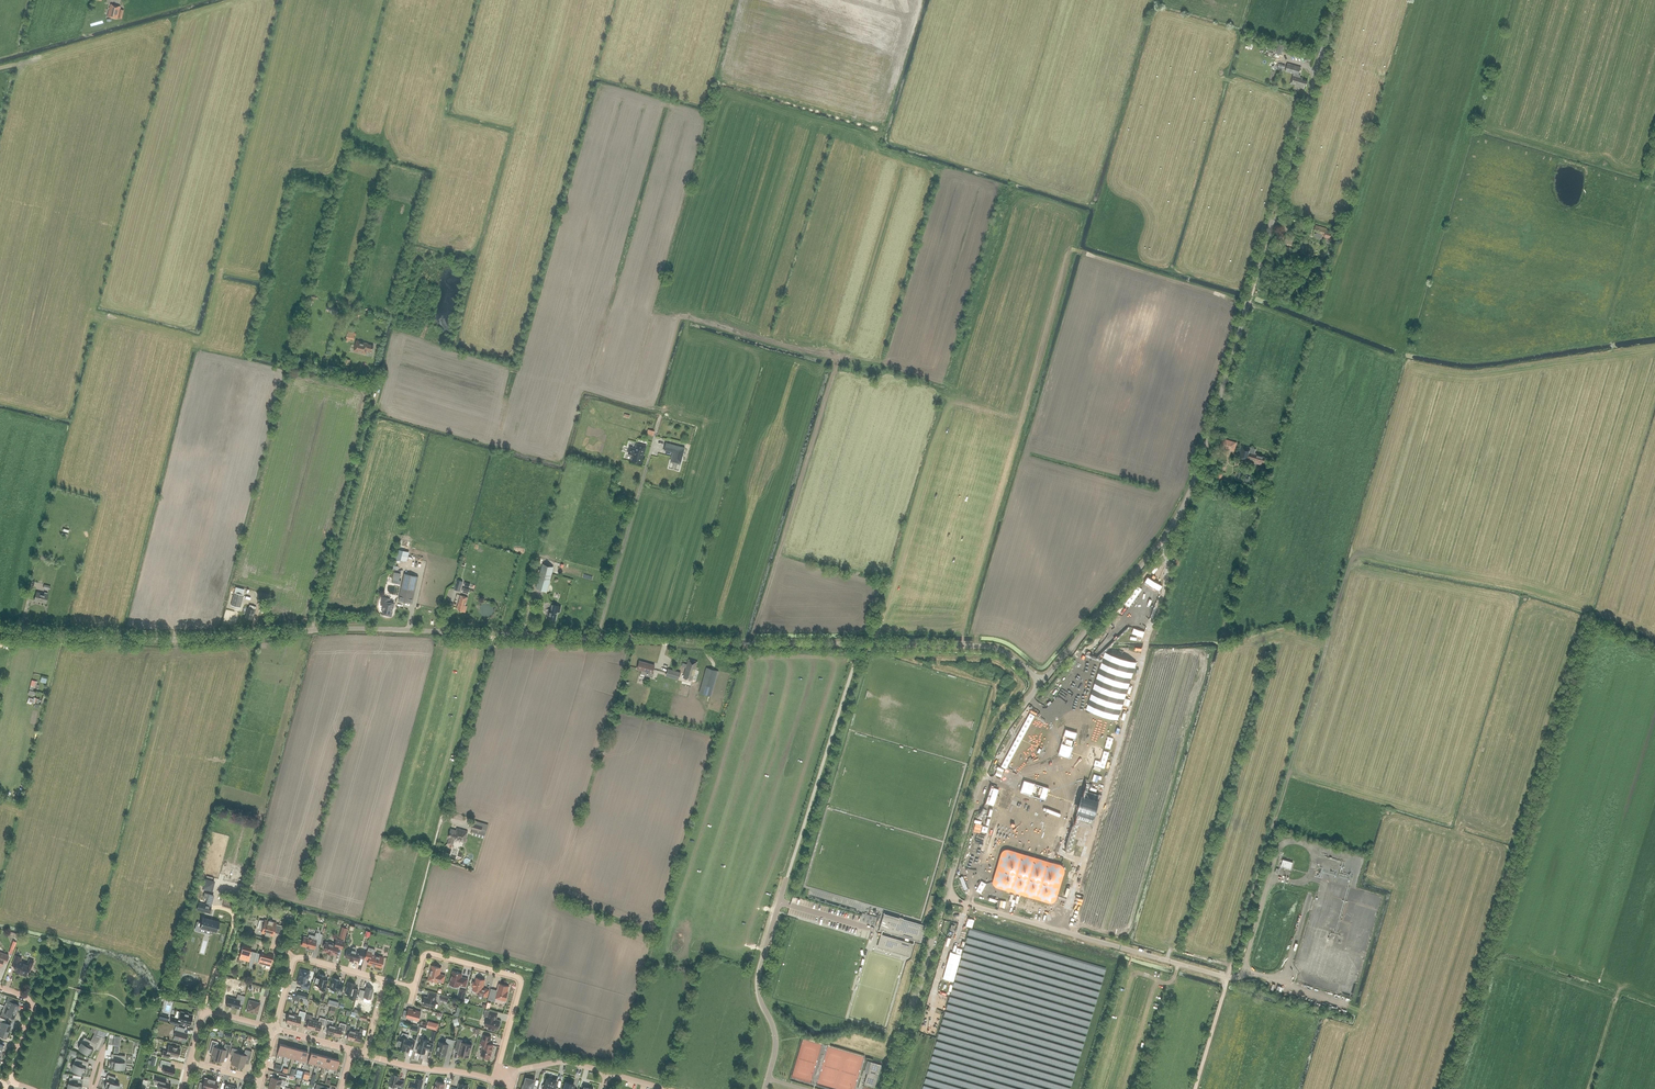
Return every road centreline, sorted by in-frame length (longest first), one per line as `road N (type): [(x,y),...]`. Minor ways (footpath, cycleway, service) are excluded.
road 1 (unclassified): [(1041,683),(1160,544),(1185,502),(1339,0)]
road 2 (unclassified): [(1041,683),(994,647),(493,634)]
road 3 (unclassified): [(493,634),(359,628),(178,640),(0,628)]
road 4 (unclassified): [(1228,978),(946,898)]
road 5 (track): [(313,630),(378,391),(370,376)]
road 6 (unclassified): [(946,898),(990,760),(1041,683)]
road 7 (residential): [(504,1076),(499,1064),(518,978),(429,954),(414,987)]
road 8 (unclassified): [(768,1079),(776,1038),(758,983),(788,877)]
road 9 (unclassified): [(888,1088),(946,898)]
road 10 (residential): [(493,634),(442,817)]
road 11 (residential): [(366,1054),(504,1076)]
road 12 (residential): [(693,957),(655,1086)]
road 13 (residential): [(189,1062),(206,1012),(274,1029)]
road 14 (residential): [(0,988),(33,1005),(8,1083)]

